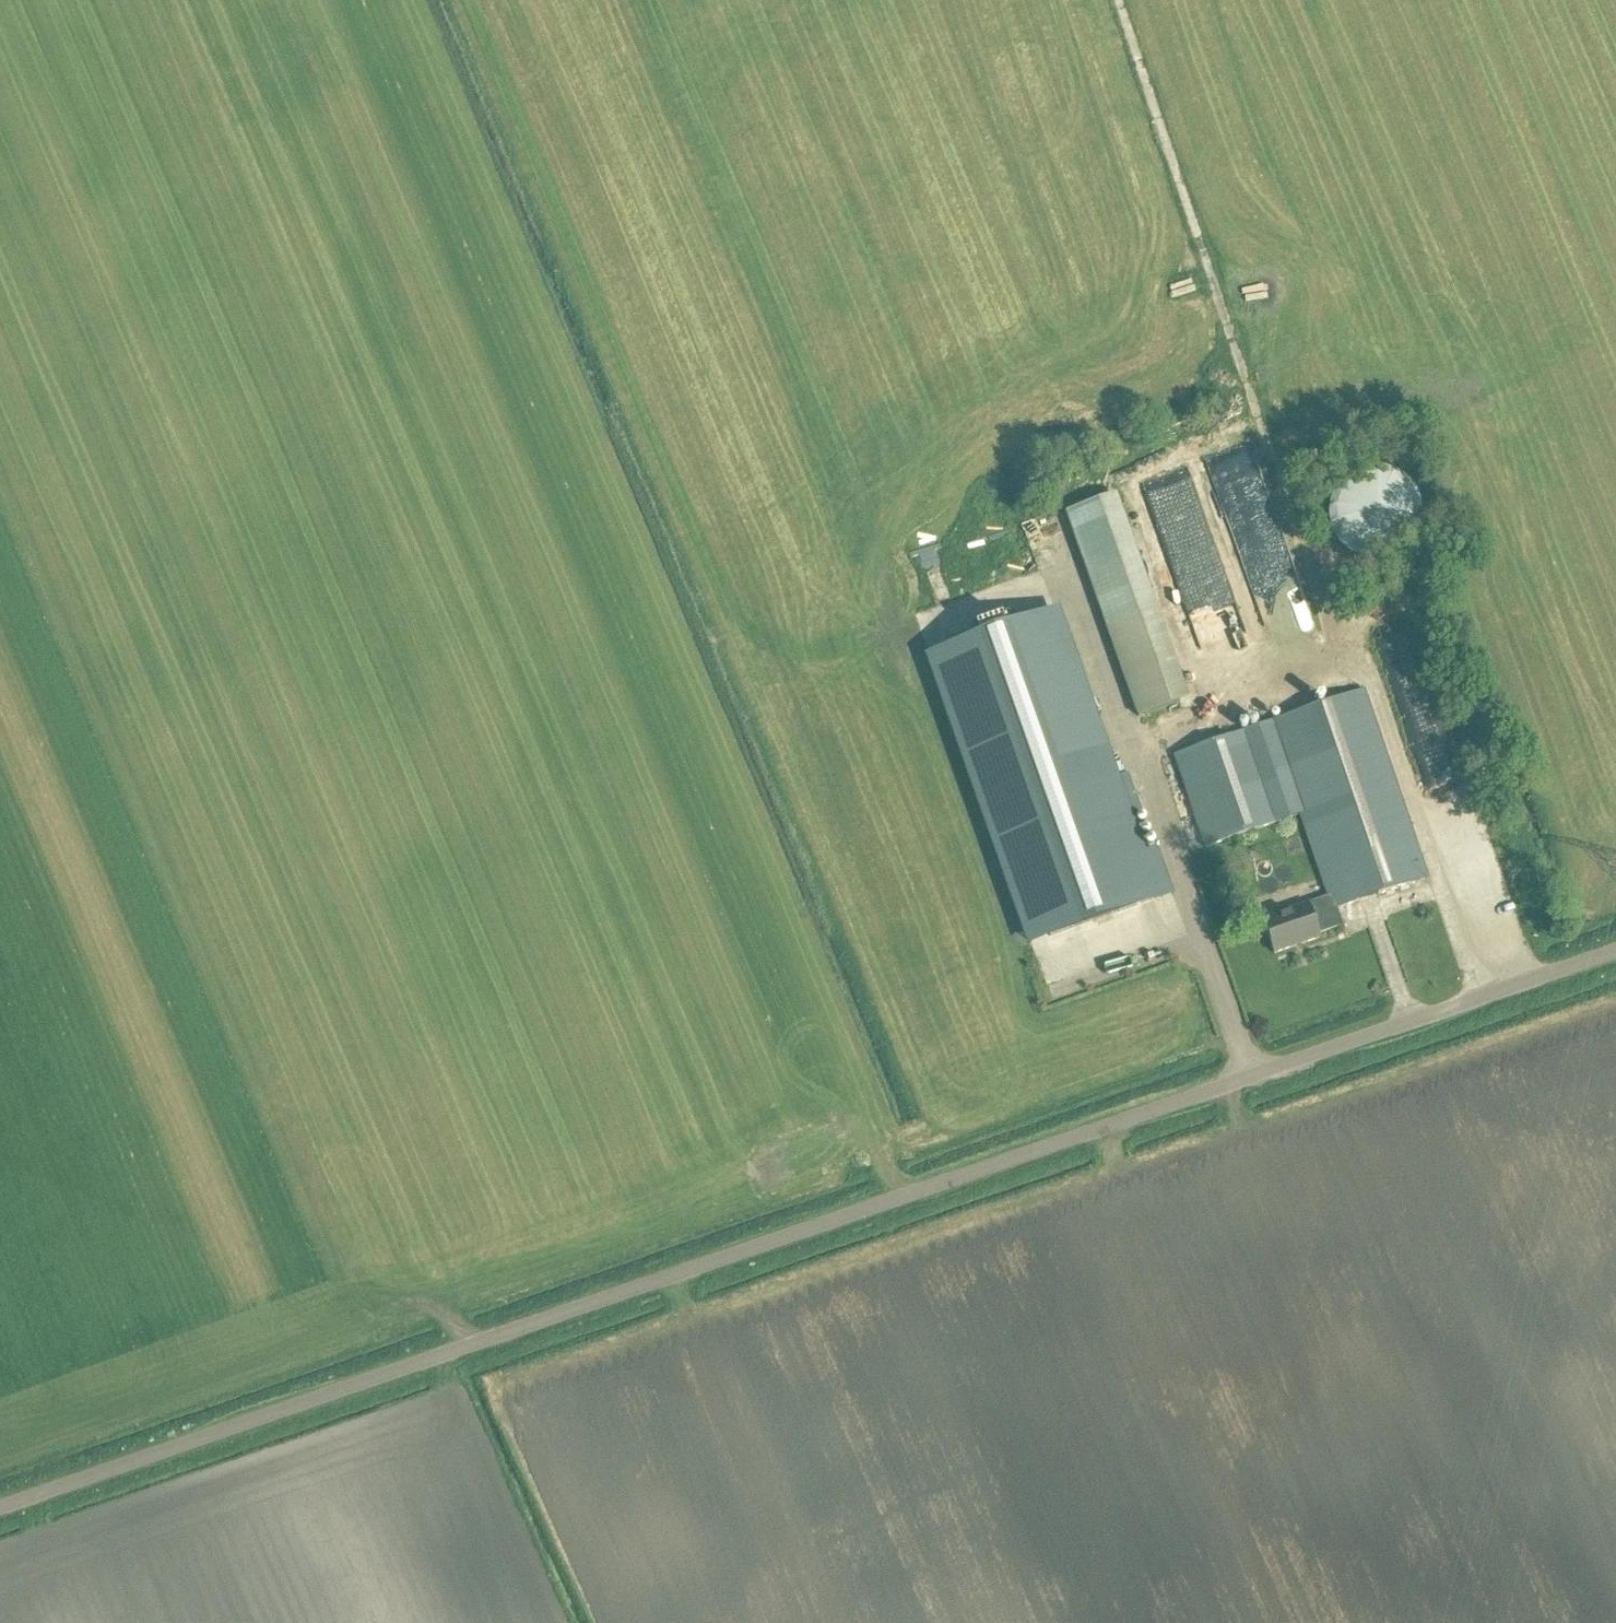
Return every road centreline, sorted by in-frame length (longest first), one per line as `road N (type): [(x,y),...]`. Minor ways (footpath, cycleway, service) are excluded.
road 1 (unclassified): [(0,1508),(1615,951)]

